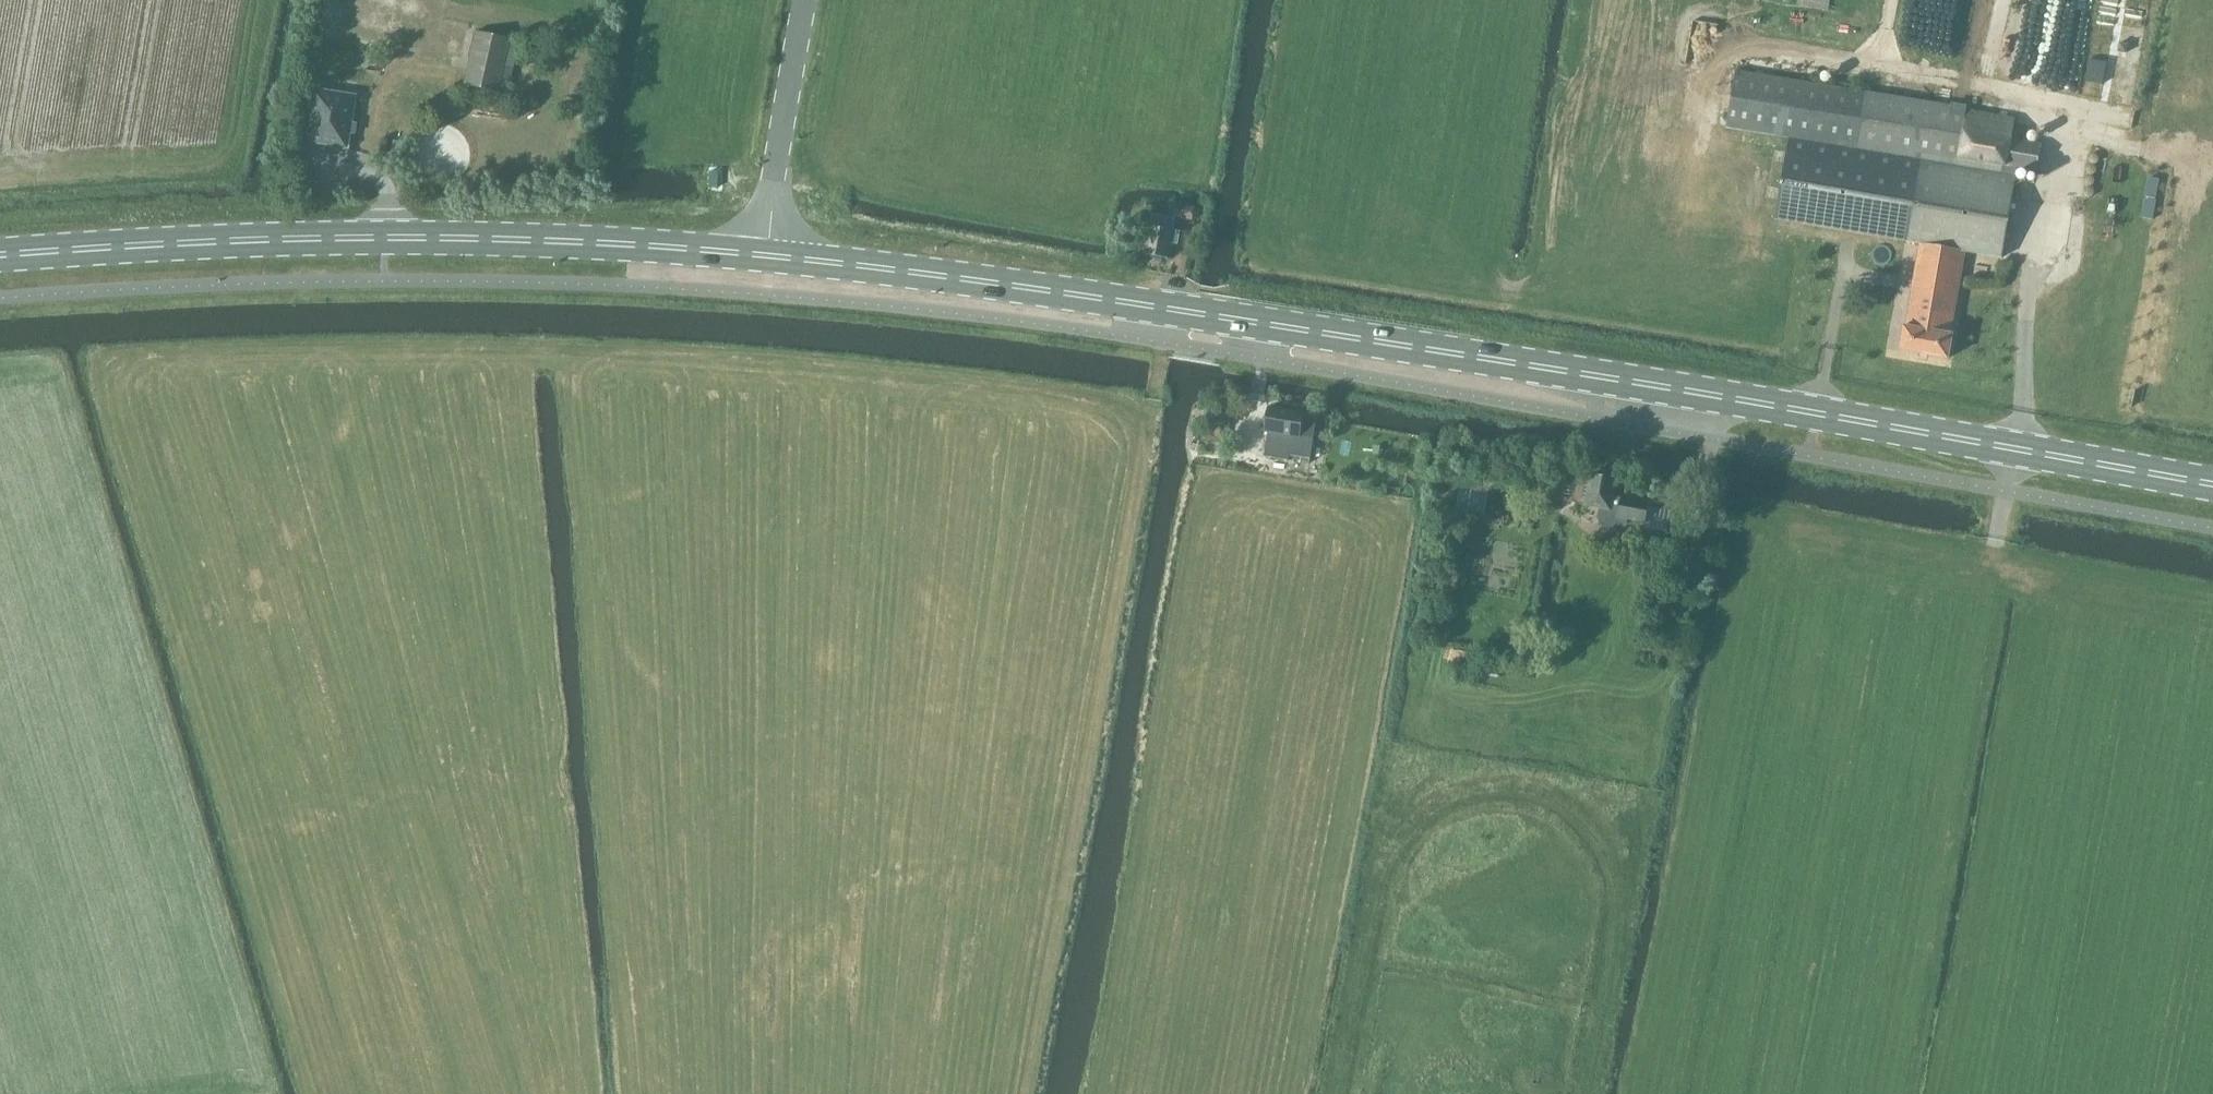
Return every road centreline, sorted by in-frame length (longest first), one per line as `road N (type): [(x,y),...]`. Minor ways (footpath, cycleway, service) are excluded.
road 1 (secondary): [(2212,486),(1591,377),(769,257)]
road 2 (secondary): [(0,259),(456,240),(769,257)]
road 3 (track): [(1016,1093),(1160,345)]
road 4 (track): [(1997,542),(2017,452),(2055,121),(1870,63),(1884,0)]

